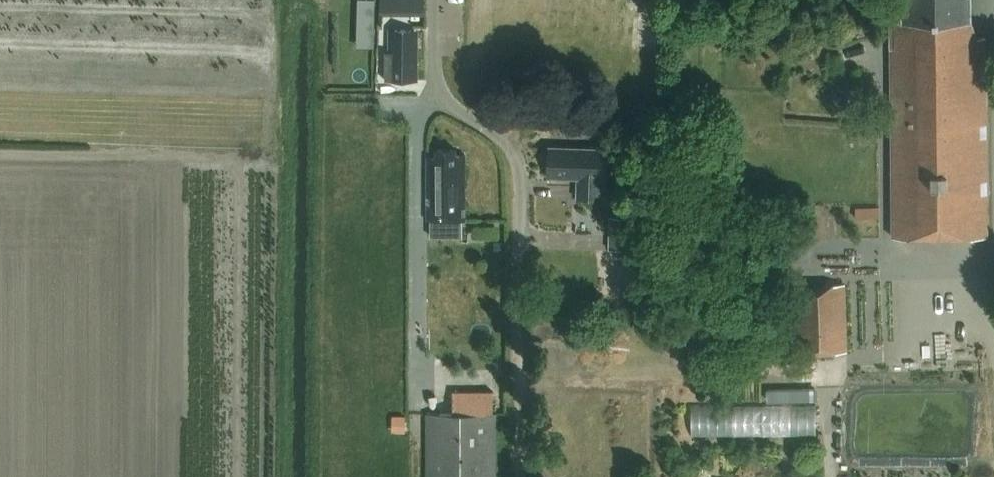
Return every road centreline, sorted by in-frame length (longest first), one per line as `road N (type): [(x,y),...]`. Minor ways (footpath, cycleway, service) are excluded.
road 1 (residential): [(434,0),(439,87),(517,157),(520,255)]
road 2 (track): [(519,476),(520,255)]

